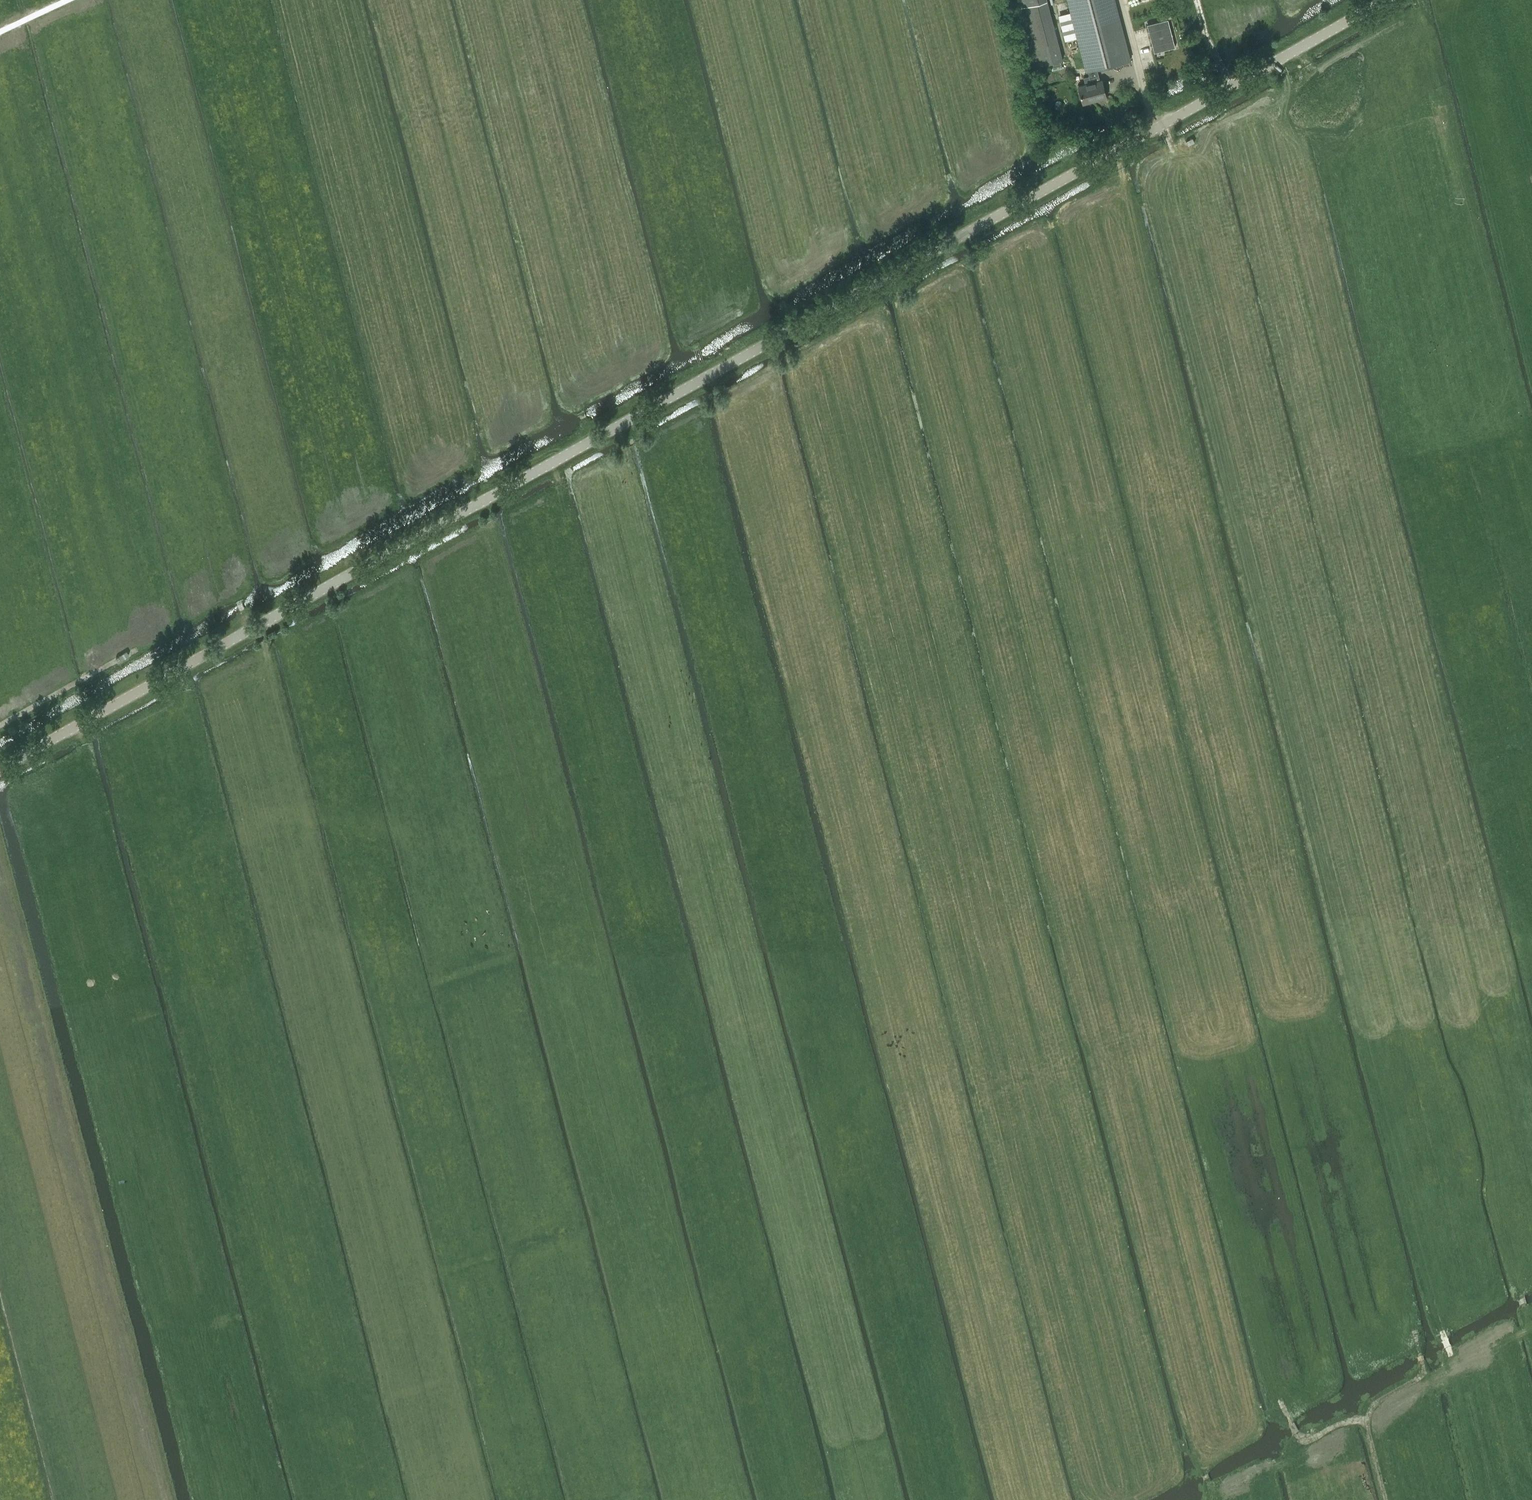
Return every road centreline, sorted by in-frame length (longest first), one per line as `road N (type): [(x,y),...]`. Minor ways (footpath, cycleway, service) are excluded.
road 1 (unclassified): [(0,770),(1382,0)]
road 2 (track): [(1305,1441),(1367,1420),(1424,1368)]

